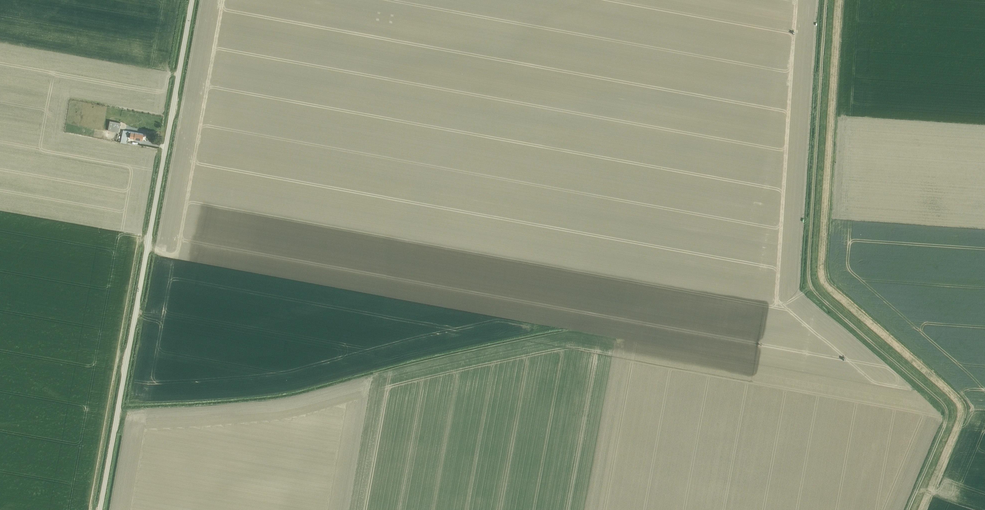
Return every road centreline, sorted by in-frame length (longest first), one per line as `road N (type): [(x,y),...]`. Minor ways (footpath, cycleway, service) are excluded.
road 1 (track): [(908,509),(945,406),(808,279),(826,0)]
road 2 (unclassified): [(101,509),(193,0)]

